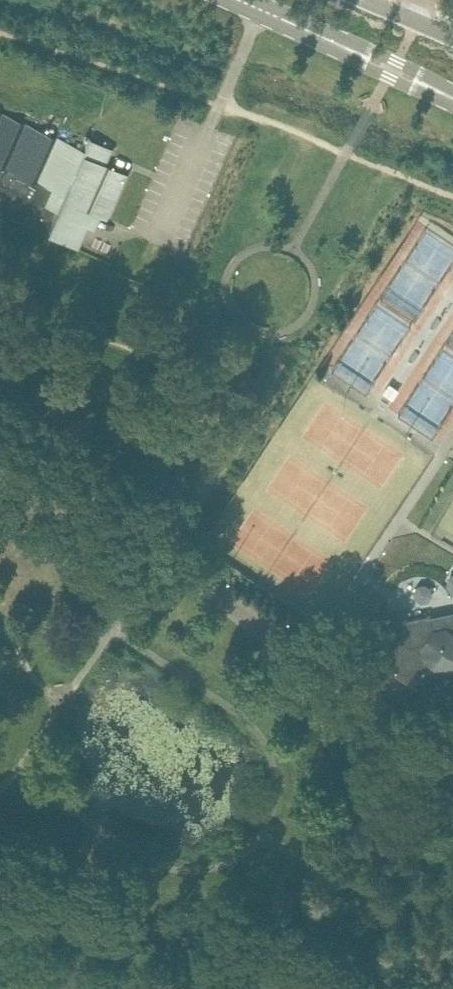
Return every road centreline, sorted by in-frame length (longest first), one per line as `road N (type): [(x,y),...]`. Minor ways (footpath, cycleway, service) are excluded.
road 1 (unclassified): [(452,788),(368,707),(0,446)]
road 2 (tertiary): [(452,97),(235,0)]

